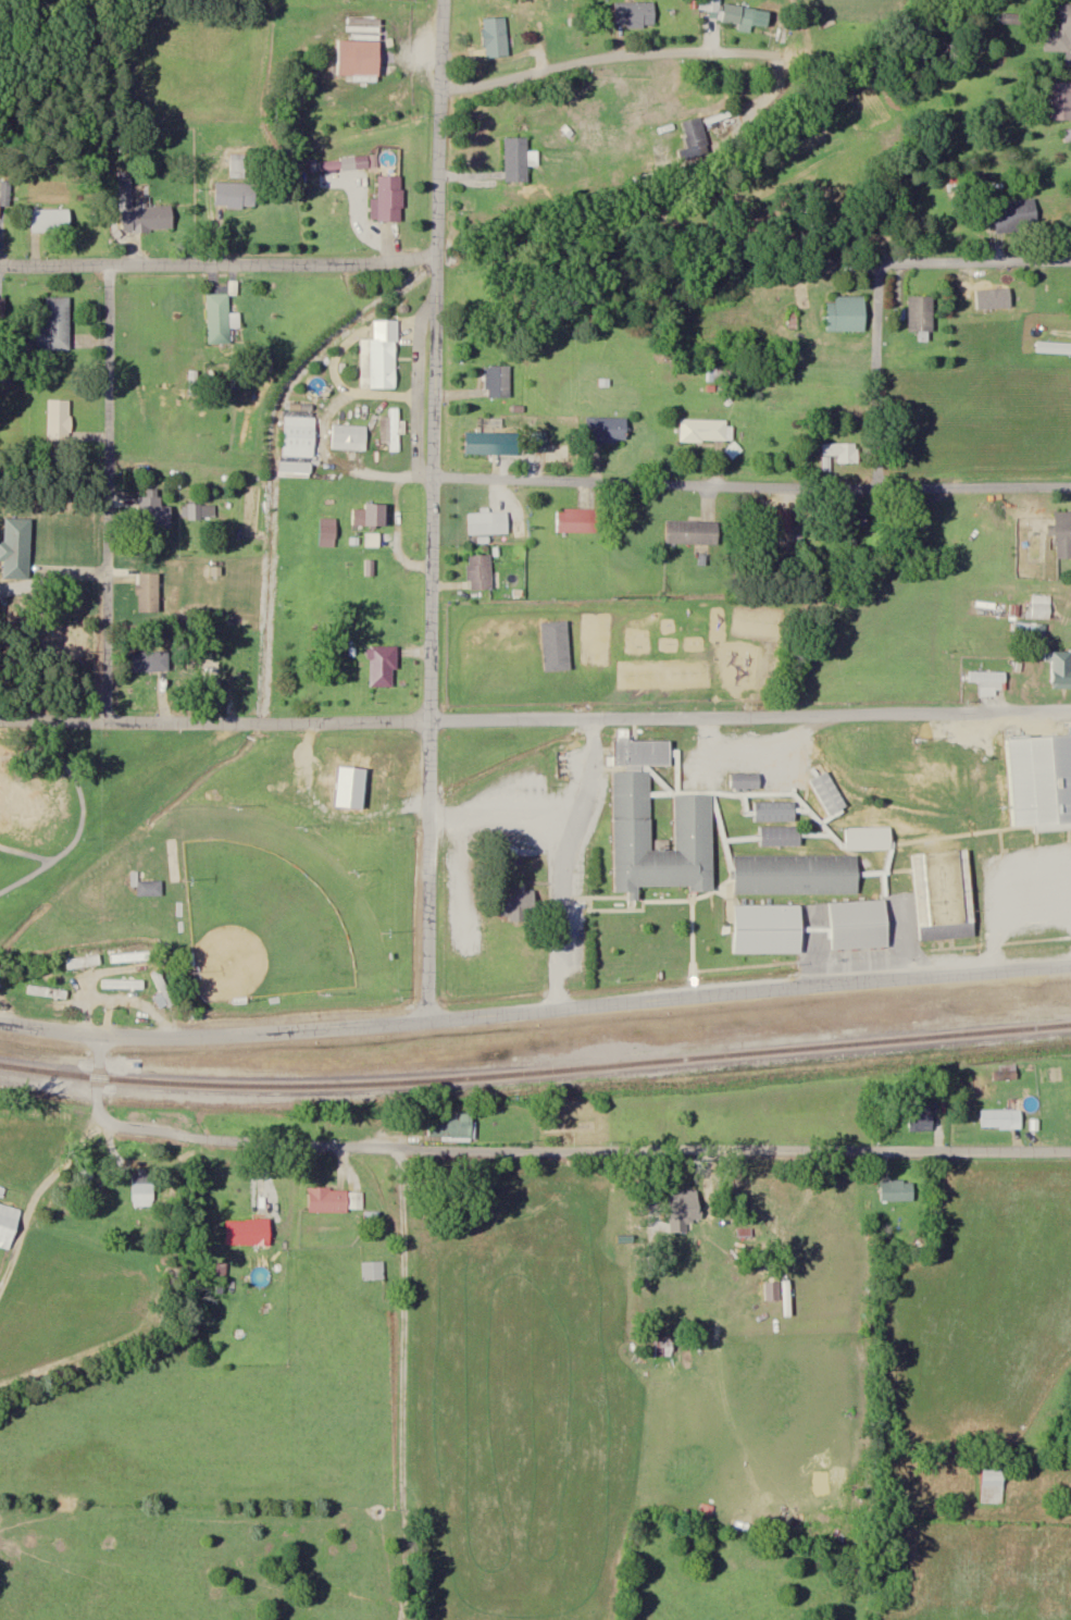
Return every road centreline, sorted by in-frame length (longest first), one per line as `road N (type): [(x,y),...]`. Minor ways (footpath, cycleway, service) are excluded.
road 1 (residential): [(0,1019),(99,1035),(191,1037),(1070,965)]
road 2 (residential): [(99,1035),(100,1114),(130,1129),(224,1140),(1070,1152)]
road 3 (residential): [(429,1021),(431,483),(443,0)]
road 4 (residential): [(1070,488),(431,483)]
road 5 (residential): [(1070,710),(433,719)]
road 6 (residential): [(105,720),(110,263)]
road 7 (residential): [(436,259),(0,263)]
road 8 (residential): [(0,715),(433,719)]
road 9 (residential): [(445,88),(630,54),(772,53)]
road 10 (residential): [(559,1009),(563,880),(594,755),(587,718)]
road 11 (residential): [(877,487),(879,274),(886,264)]
road 12 (residential): [(886,264),(1070,262)]

